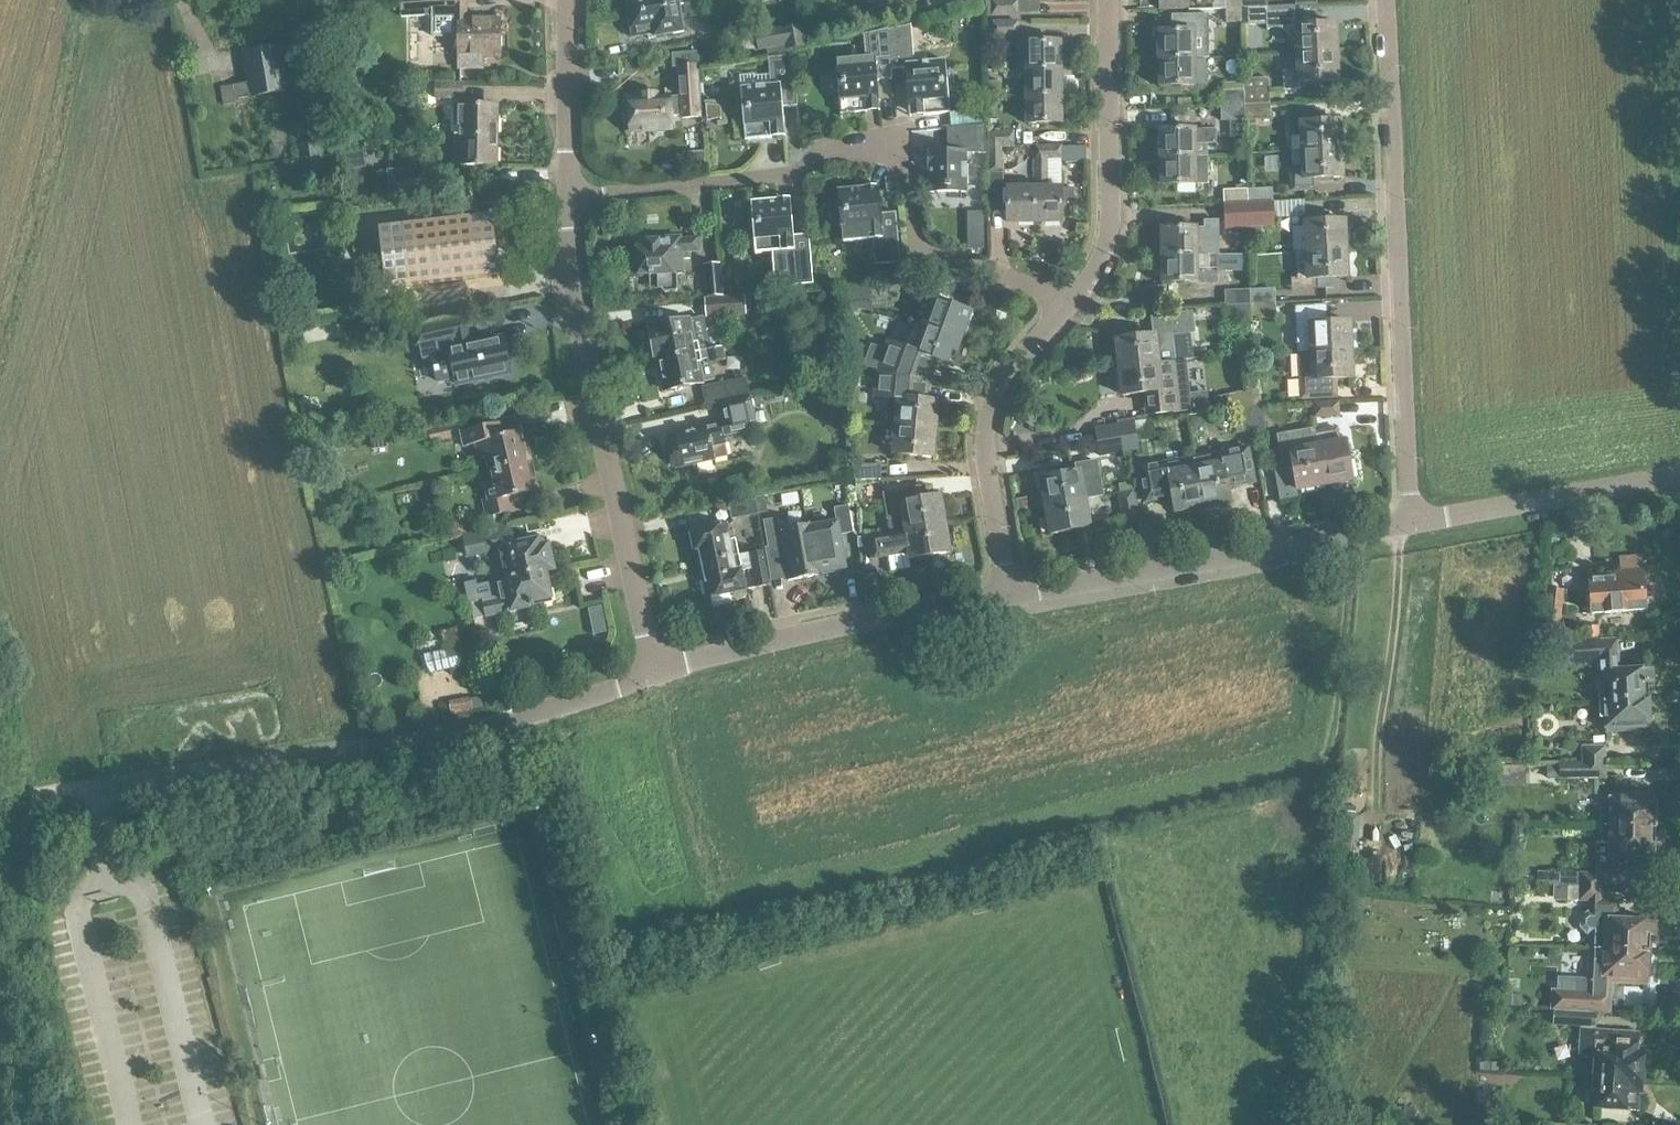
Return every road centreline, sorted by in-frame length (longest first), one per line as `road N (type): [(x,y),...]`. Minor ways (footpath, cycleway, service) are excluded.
road 1 (residential): [(1063,309),(1044,291),(920,249),(901,157),(884,150),(826,157),(793,175),(569,198)]
road 2 (residential): [(93,788),(488,728),(618,688),(653,668)]
road 3 (residential): [(1403,515),(1386,0)]
road 4 (residential): [(653,668),(575,294),(569,198)]
road 5 (residential): [(1009,595),(1403,515)]
road 6 (residential): [(653,668),(1009,595)]
road 7 (residential): [(1063,309),(1101,261),(1109,216),(1109,0)]
road 8 (residential): [(1009,595),(986,441),(993,404),(1016,365),(1063,309)]
road 9 (residential): [(1403,515),(1679,472)]
road 10 (residential): [(569,198),(565,0)]

